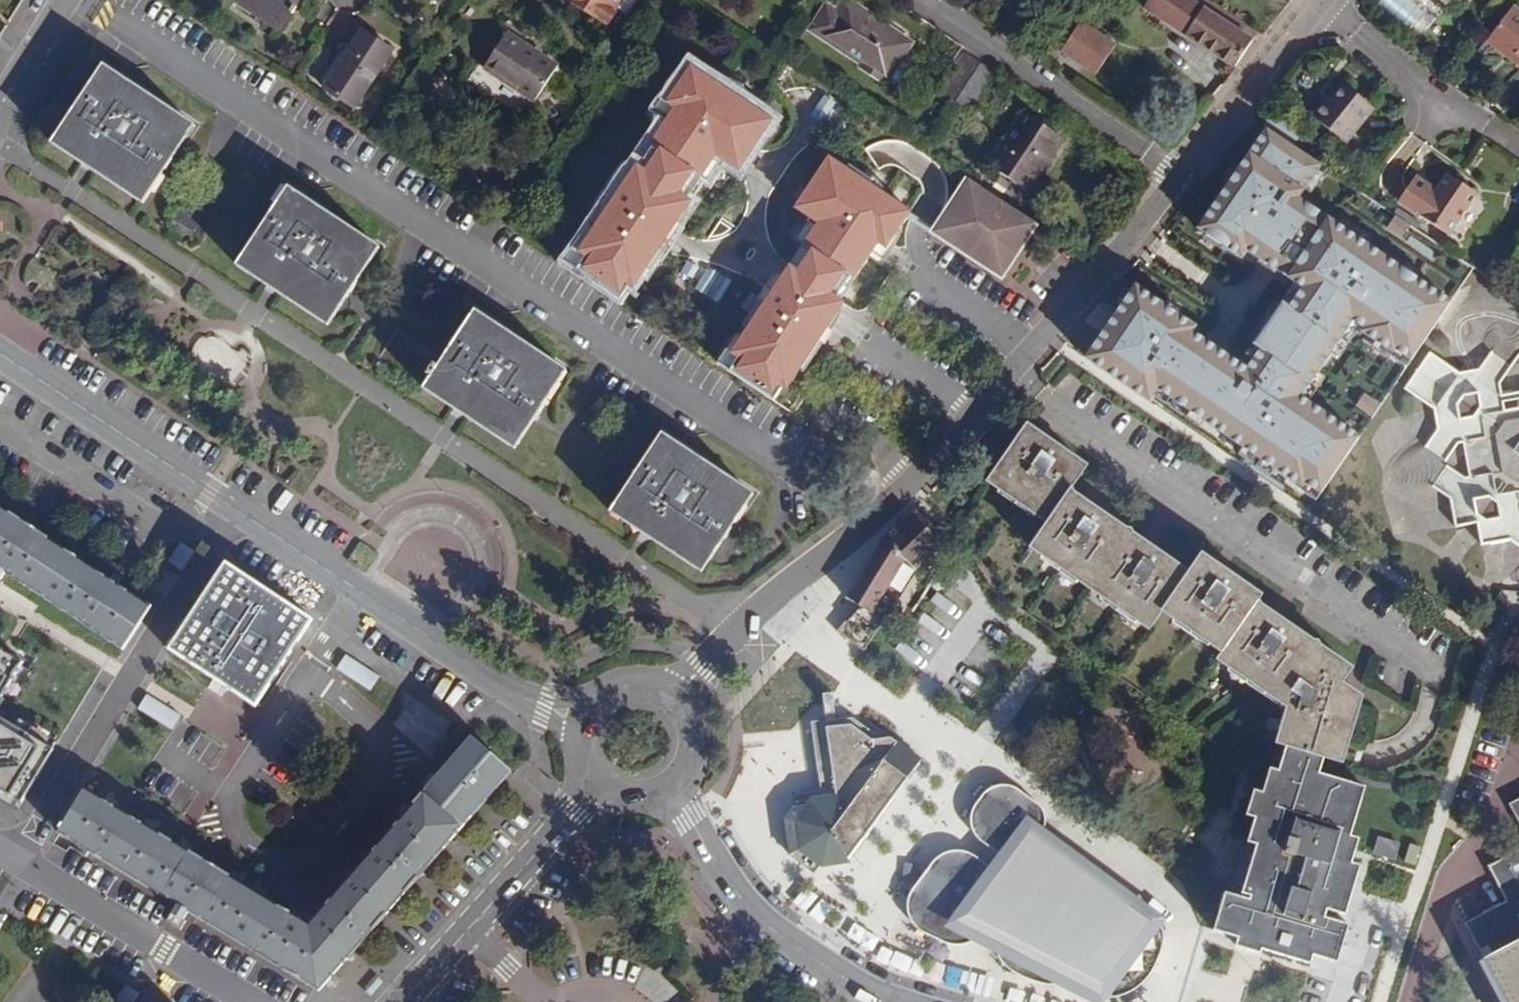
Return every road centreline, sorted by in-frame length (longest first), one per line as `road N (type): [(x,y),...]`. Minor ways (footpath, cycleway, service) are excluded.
road 1 (residential): [(1179,176),(902,491),(670,692)]
road 2 (tertiary): [(0,355),(541,710),(589,713)]
road 3 (residential): [(907,1001),(861,983),(772,919),(666,787)]
road 4 (tertiary): [(406,1001),(601,780)]
road 5 (residential): [(1320,0),(1179,176)]
road 6 (tertiary): [(0,103),(62,0)]

